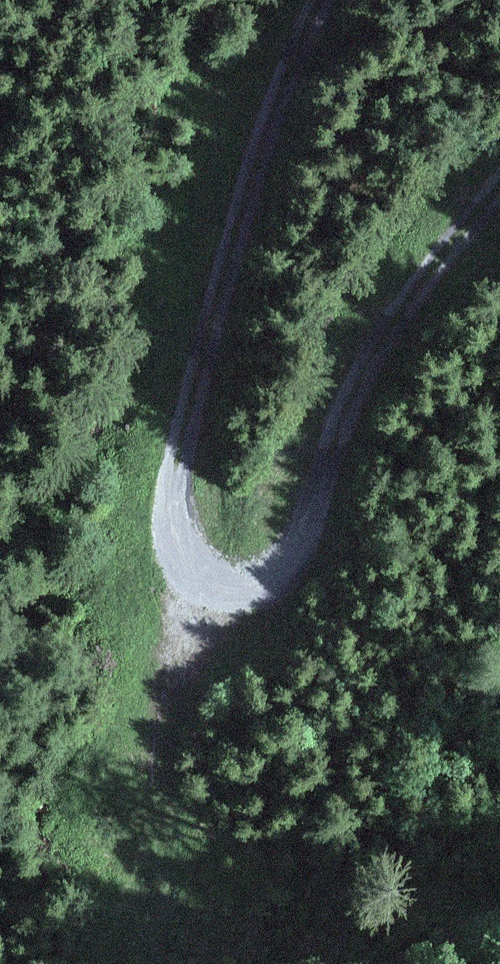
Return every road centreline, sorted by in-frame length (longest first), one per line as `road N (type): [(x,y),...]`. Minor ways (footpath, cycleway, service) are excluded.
road 1 (track): [(343,0),(270,173),(213,362),(182,551),(216,596),(266,589),(334,505),(359,429),(409,339),(499,211)]
road 2 (track): [(216,596),(166,785),(155,963)]

